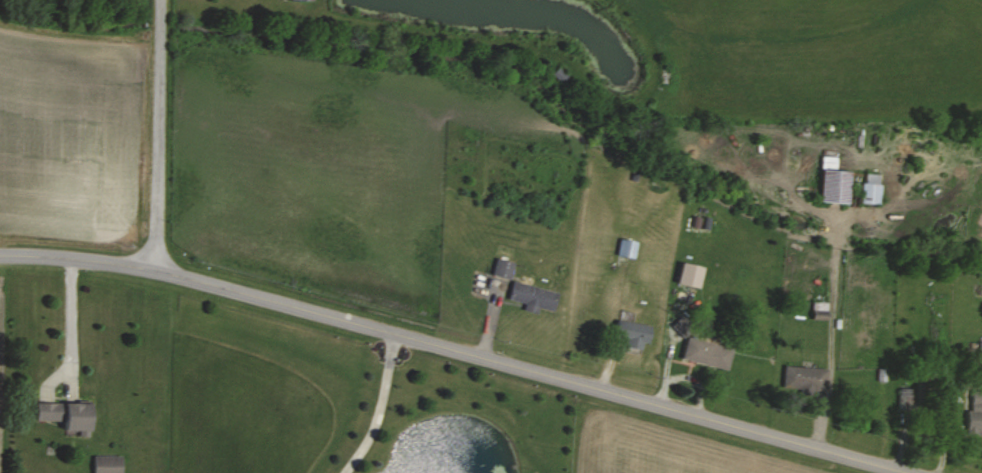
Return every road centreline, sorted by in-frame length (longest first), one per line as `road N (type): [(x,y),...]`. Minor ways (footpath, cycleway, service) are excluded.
road 1 (tertiary): [(0,255),(94,260),(204,283),(916,472)]
road 2 (residential): [(153,272),(158,0)]

